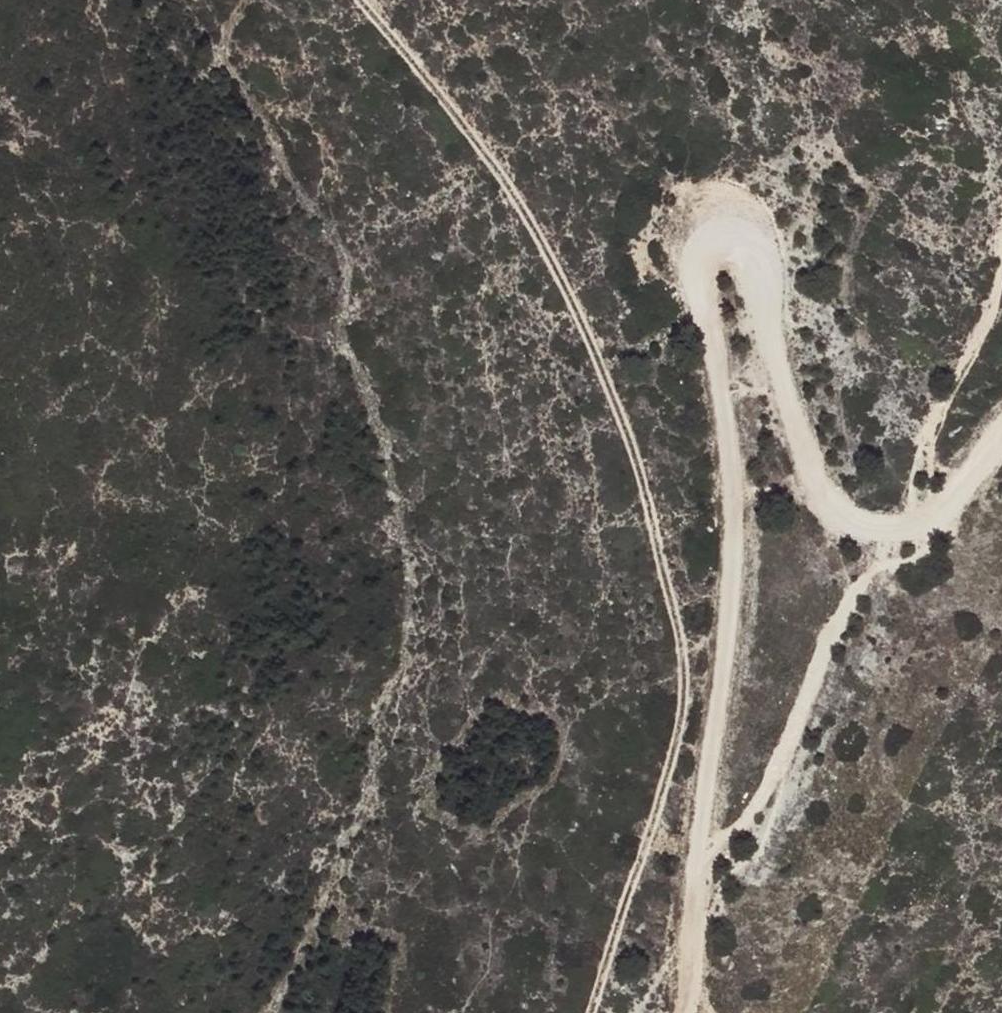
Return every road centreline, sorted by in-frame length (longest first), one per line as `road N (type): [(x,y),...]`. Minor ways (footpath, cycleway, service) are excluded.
road 1 (track): [(699,870),(742,482),(715,306),(700,266),(709,235),(725,225),(744,229),(766,251),(791,412),(836,512),(904,537),(1001,441)]
road 2 (track): [(686,1012),(699,870)]

